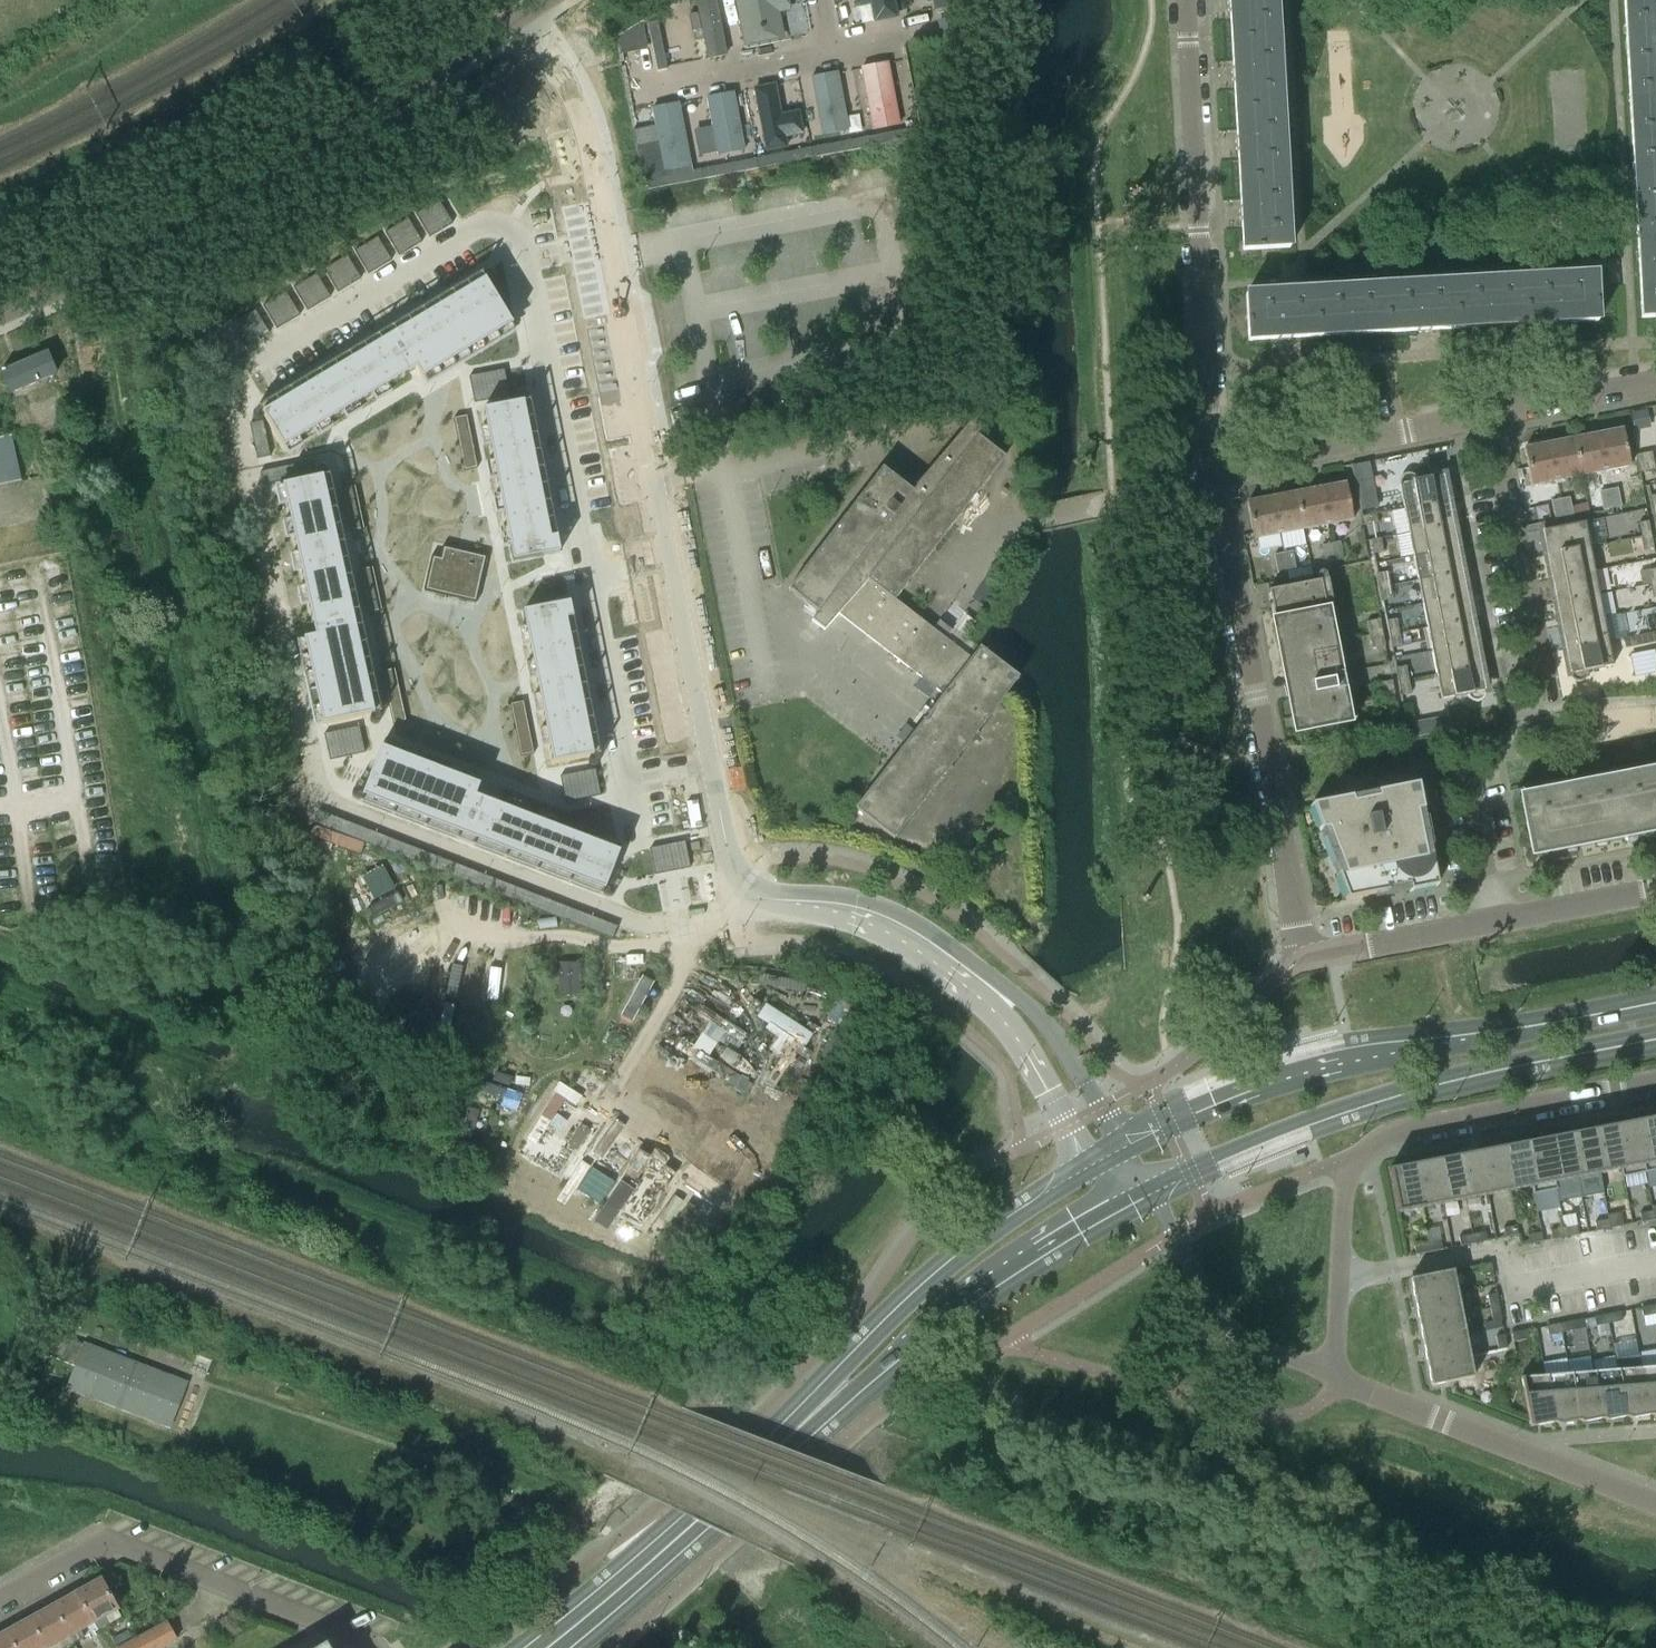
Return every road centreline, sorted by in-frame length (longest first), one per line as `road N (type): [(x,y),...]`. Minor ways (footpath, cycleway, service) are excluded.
road 1 (residential): [(519,12),(573,100),(594,171),(735,877)]
road 2 (residential): [(1496,921),(1304,961),(1215,475)]
road 3 (residential): [(0,311),(186,226),(519,12)]
road 4 (secondary): [(1655,1005),(1291,1080),(1125,1151)]
road 5 (residential): [(1329,1375),(1348,1161),(1404,1130),(1655,1079)]
road 6 (secondary): [(1152,1193),(1355,1106),(1655,1038)]
road 7 (residential): [(1215,475),(1185,0)]
road 8 (residential): [(0,1599),(109,1537),(372,1647)]
road 9 (secondary): [(793,1429),(861,1389),(971,1298),(1130,1202)]
road 10 (secondary): [(1092,1172),(988,1233),(893,1317),(793,1429)]
road 11 (residential): [(1655,1505),(1329,1375)]
road 12 (residential): [(1125,1151),(1040,1017),(943,942),(899,923)]
road 13 (secondary): [(793,1429),(547,1647)]
road 14 (residential): [(899,923),(1019,1040),(1092,1172)]
road 15 (residential): [(1547,697),(1492,414)]
road 16 (residential): [(1215,475),(1245,462),(1492,414)]
road 17 (residential): [(1329,1375),(1246,1340),(1222,1321),(1152,1193)]
road 18 (residential): [(899,923),(859,908),(755,897),(735,877)]
road 19 (residential): [(1496,921),(1464,758)]
road 20 (residential): [(1492,414),(1655,383)]
road 21 (residential): [(1655,890),(1496,921)]

